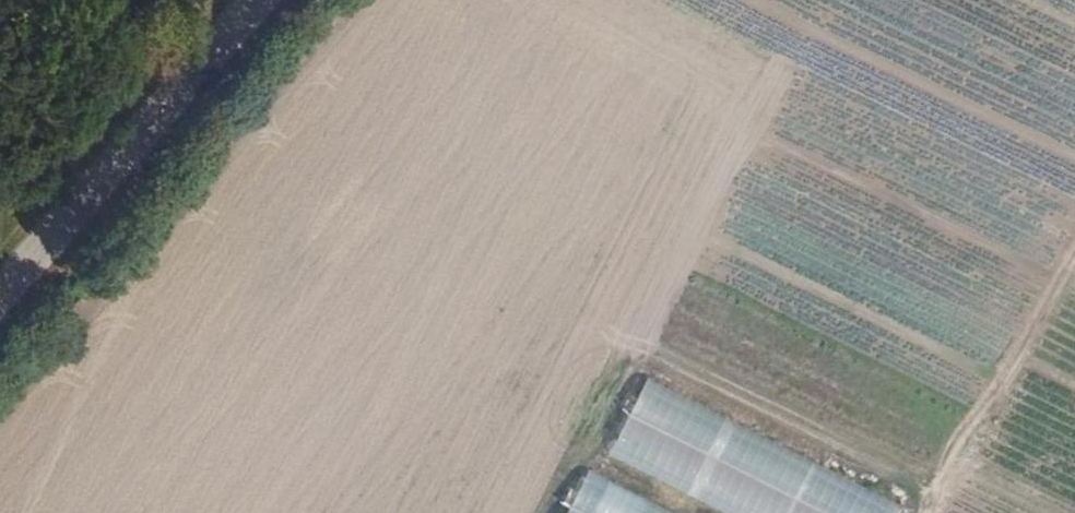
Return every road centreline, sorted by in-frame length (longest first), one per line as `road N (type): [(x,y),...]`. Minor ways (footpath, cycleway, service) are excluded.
road 1 (track): [(1060,294),(454,0)]
road 2 (unclassified): [(0,292),(259,0)]
road 3 (track): [(931,512),(1074,269)]

